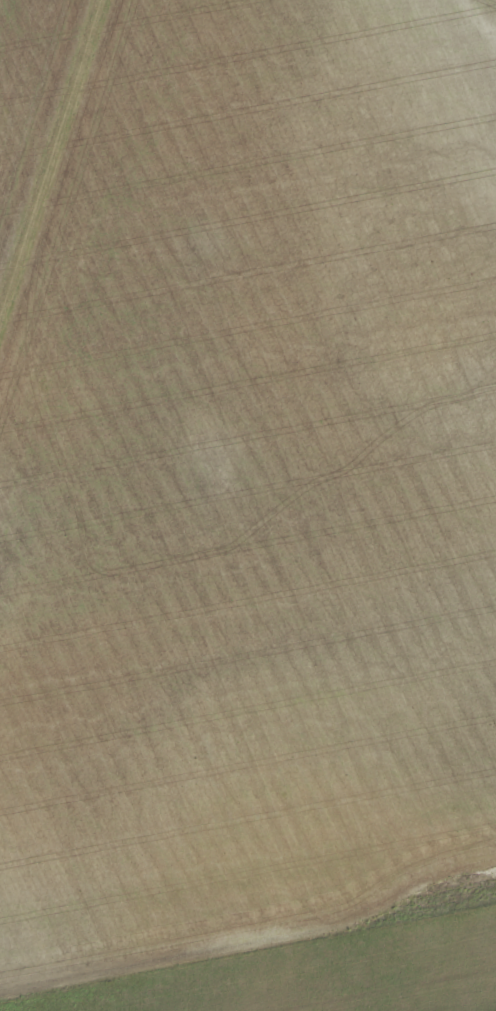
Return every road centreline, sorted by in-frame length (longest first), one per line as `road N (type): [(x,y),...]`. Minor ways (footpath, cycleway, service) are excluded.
road 1 (track): [(97,0),(0,314)]

